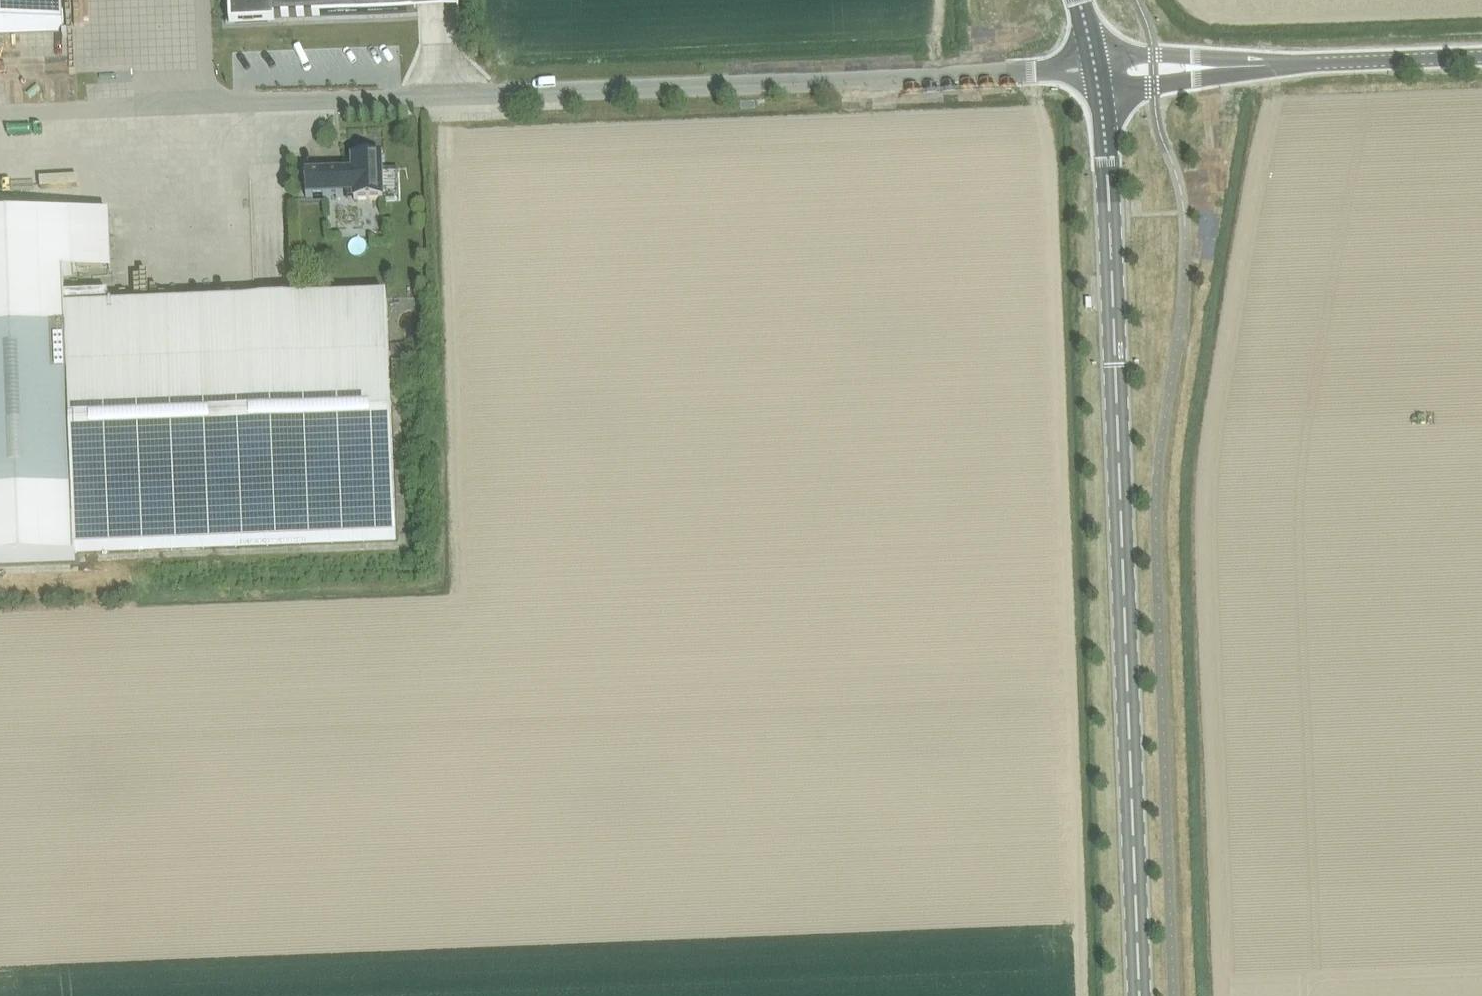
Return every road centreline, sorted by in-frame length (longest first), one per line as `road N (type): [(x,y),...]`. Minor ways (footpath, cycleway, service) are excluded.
road 1 (unclassified): [(0,112),(1080,69)]
road 2 (tertiary): [(1137,995),(1098,88)]
road 3 (unclassified): [(1216,67),(1481,56)]
road 4 (unclassified): [(1216,67),(1179,55),(1092,57)]
road 5 (unclassified): [(1098,88),(1201,77),(1216,67)]

